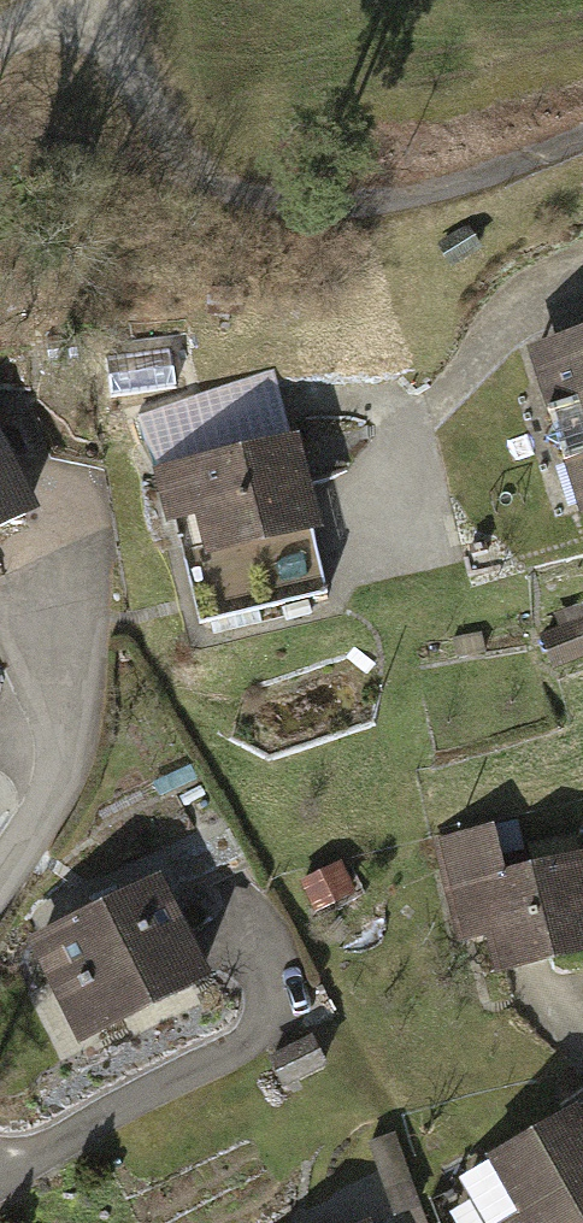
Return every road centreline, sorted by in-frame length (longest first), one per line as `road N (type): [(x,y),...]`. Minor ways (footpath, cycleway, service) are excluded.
road 1 (track): [(582,138),(461,183),(363,202),(261,201),(208,178)]
road 2 (residential): [(0,876),(31,830),(63,747),(68,664),(61,576)]
road 3 (track): [(208,178),(99,154),(0,116)]
road 4 (track): [(208,178),(145,96),(104,0)]

